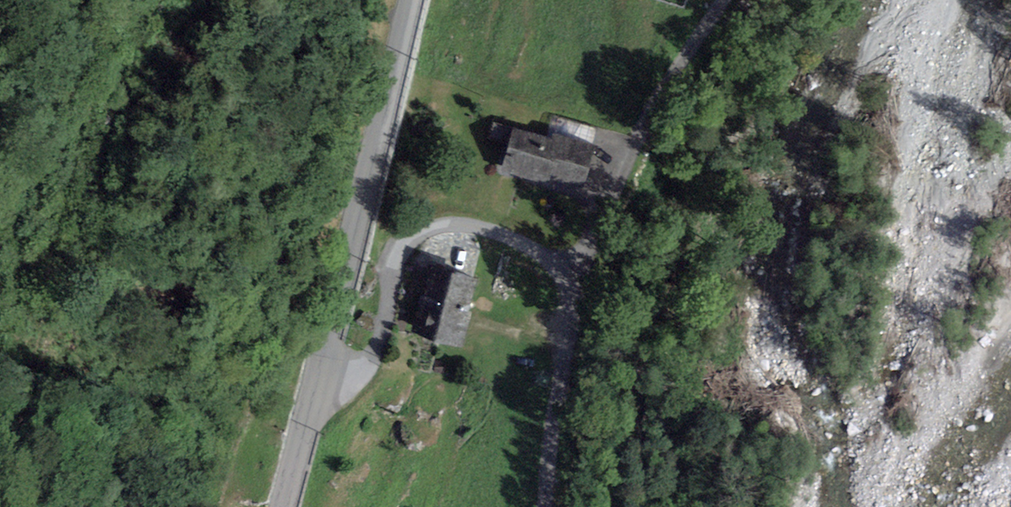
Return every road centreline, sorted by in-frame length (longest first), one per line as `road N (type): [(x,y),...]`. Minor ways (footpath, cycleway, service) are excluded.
road 1 (residential): [(318,368),(348,373),(370,360),(402,252),(420,233),(473,226),(527,247),(558,268),(572,304),(545,506)]
road 2 (tertiary): [(318,368),(412,0)]
road 3 (track): [(565,278),(590,245),(627,148),(725,0)]
road 4 (tertiary): [(283,506),(318,368)]

